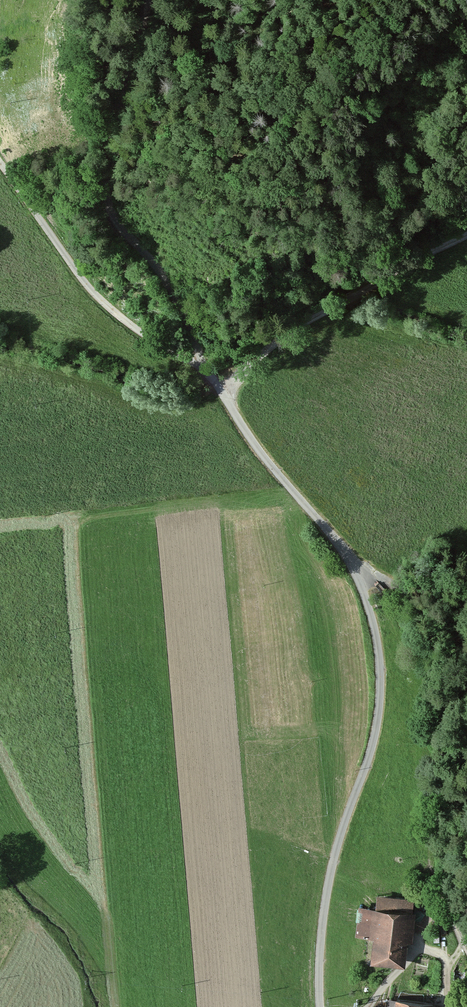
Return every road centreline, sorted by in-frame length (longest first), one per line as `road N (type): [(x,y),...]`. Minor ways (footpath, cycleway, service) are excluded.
road 1 (tertiary): [(320,1006),(330,873),(377,725),(376,638),(348,558),(204,373)]
road 2 (tertiary): [(150,0),(109,134),(105,197),(179,301),(204,373)]
road 3 (track): [(466,224),(298,325),(224,397)]
road 4 (track): [(466,949),(435,877),(429,714)]
road 5 (track): [(466,646),(354,569)]

